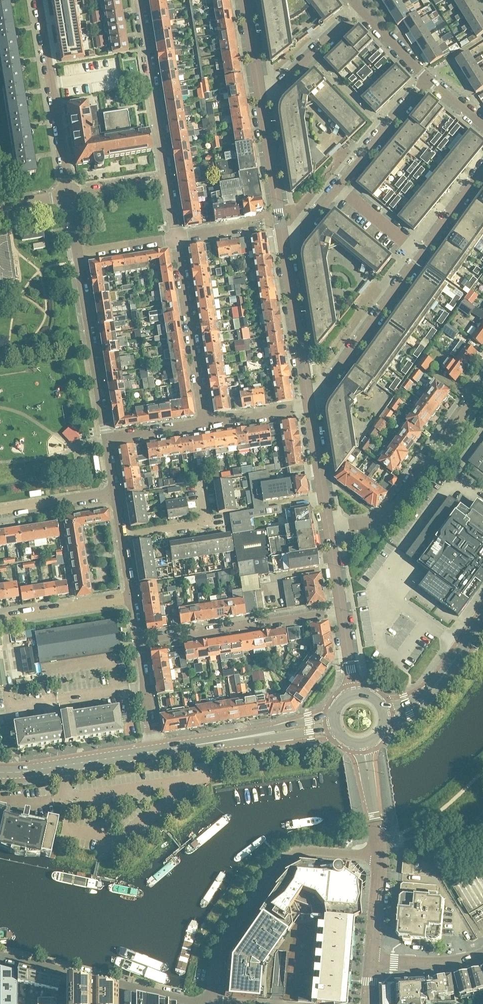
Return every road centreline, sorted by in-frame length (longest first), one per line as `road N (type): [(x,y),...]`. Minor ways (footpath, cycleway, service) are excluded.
road 1 (residential): [(215,1002),(218,954),(279,865),(312,851),(379,857)]
road 2 (residential): [(328,529),(388,515),(482,385)]
road 3 (residential): [(137,641),(341,609)]
road 4 (residential): [(68,195),(38,0)]
road 5 (residential): [(105,439),(76,251)]
road 6 (residential): [(204,423),(177,236)]
road 7 (residential): [(183,1001),(0,956)]
road 8 (residential): [(309,406),(419,255)]
road 9 (secondary): [(153,751),(334,721)]
road 10 (residential): [(167,179),(139,0)]
road 11 (tertiary): [(309,406),(282,237)]
road 12 (secondary): [(0,772),(153,751)]
road 13 (tertiary): [(282,237),(260,95)]
road 14 (residential): [(336,188),(426,78)]
road 15 (secondary): [(384,713),(427,695),(482,619)]
road 16 (residential): [(260,95),(360,9)]
road 17 (residential): [(130,599),(0,619)]
road 18 (tertiary): [(328,529),(309,406)]

